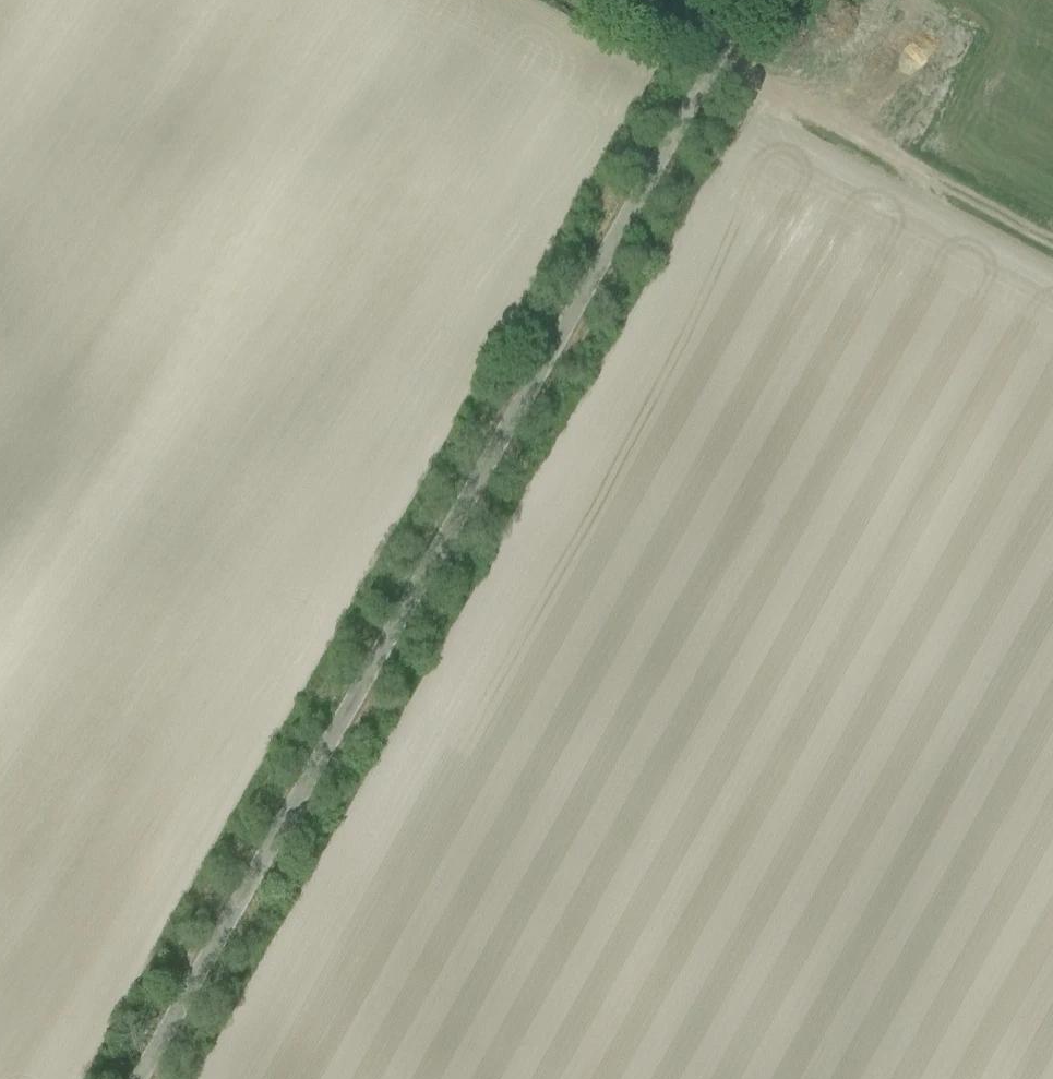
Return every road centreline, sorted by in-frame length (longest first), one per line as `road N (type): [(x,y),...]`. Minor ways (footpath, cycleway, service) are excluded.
road 1 (unclassified): [(142,1078),(752,0)]
road 2 (track): [(598,0),(716,65)]

